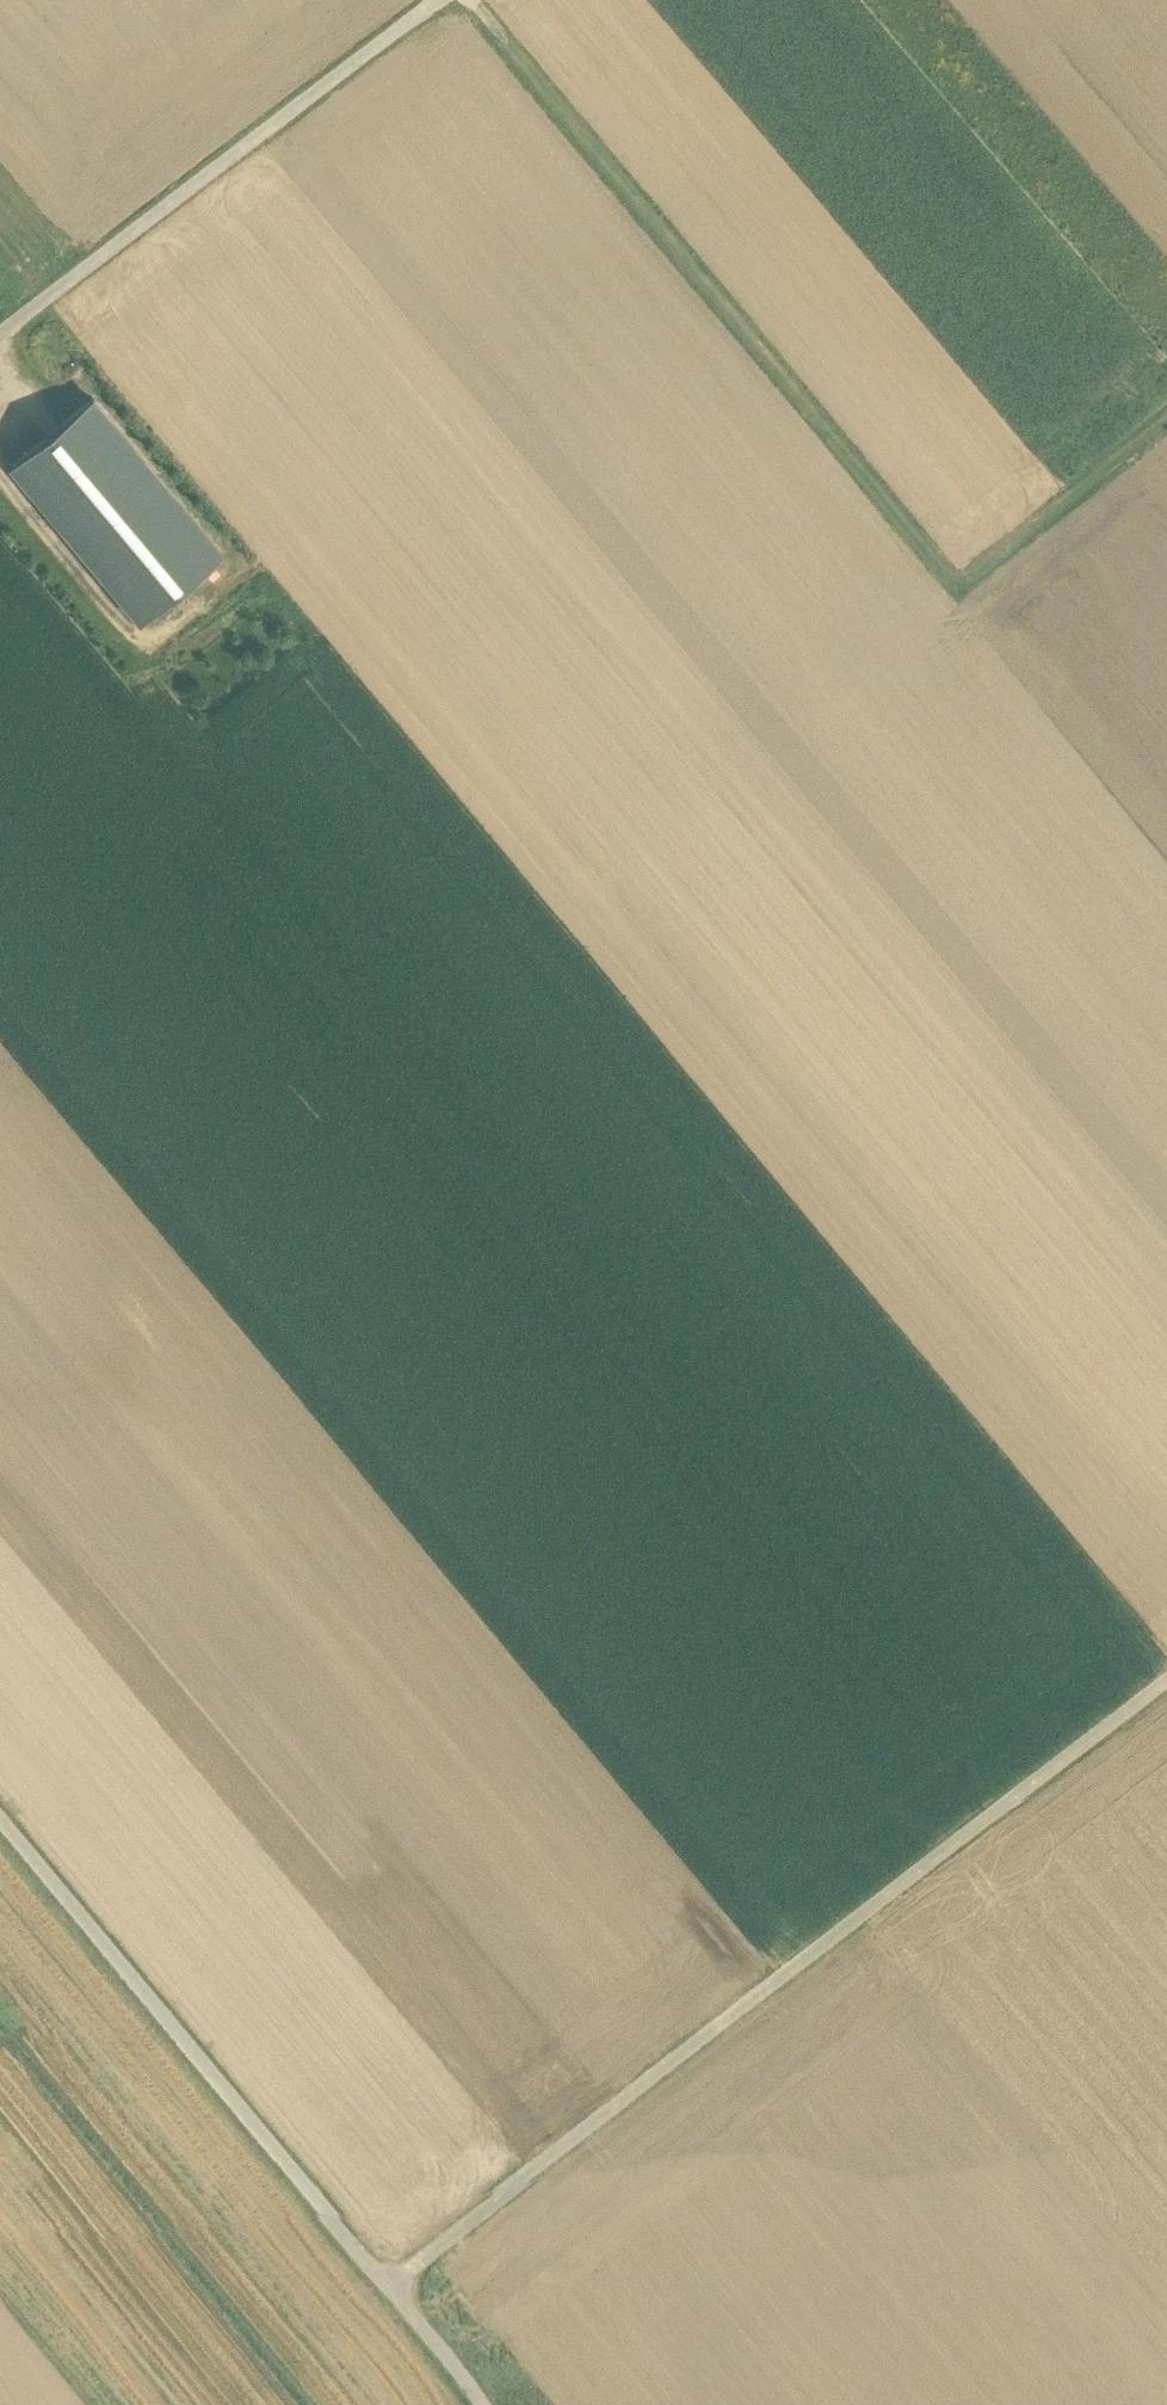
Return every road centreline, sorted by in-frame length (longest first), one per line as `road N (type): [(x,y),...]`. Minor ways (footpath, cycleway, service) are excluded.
road 1 (track): [(473,0),(959,583),(1166,419)]
road 2 (track): [(1166,1680),(387,2281)]
road 3 (track): [(0,1821),(387,2281)]
road 4 (track): [(439,0),(0,339)]
road 5 (track): [(489,2404),(387,2281)]

